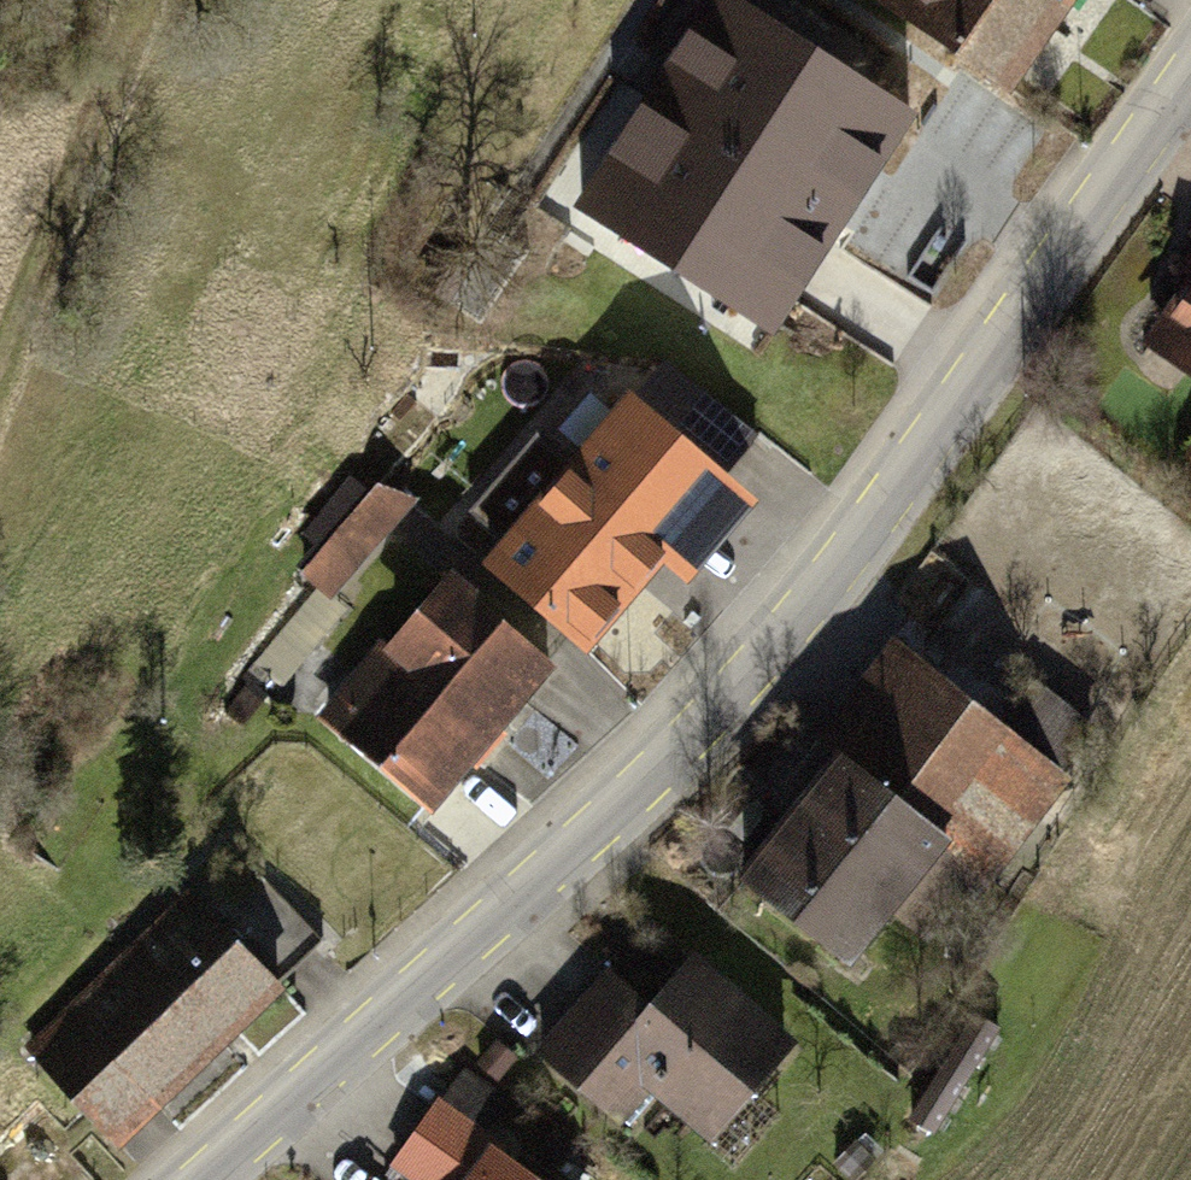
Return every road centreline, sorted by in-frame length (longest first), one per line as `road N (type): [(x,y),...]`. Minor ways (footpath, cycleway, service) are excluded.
road 1 (secondary): [(201,1179),(612,817),(738,692),(862,538),(1190,74)]
road 2 (track): [(126,0),(93,73),(0,392)]

